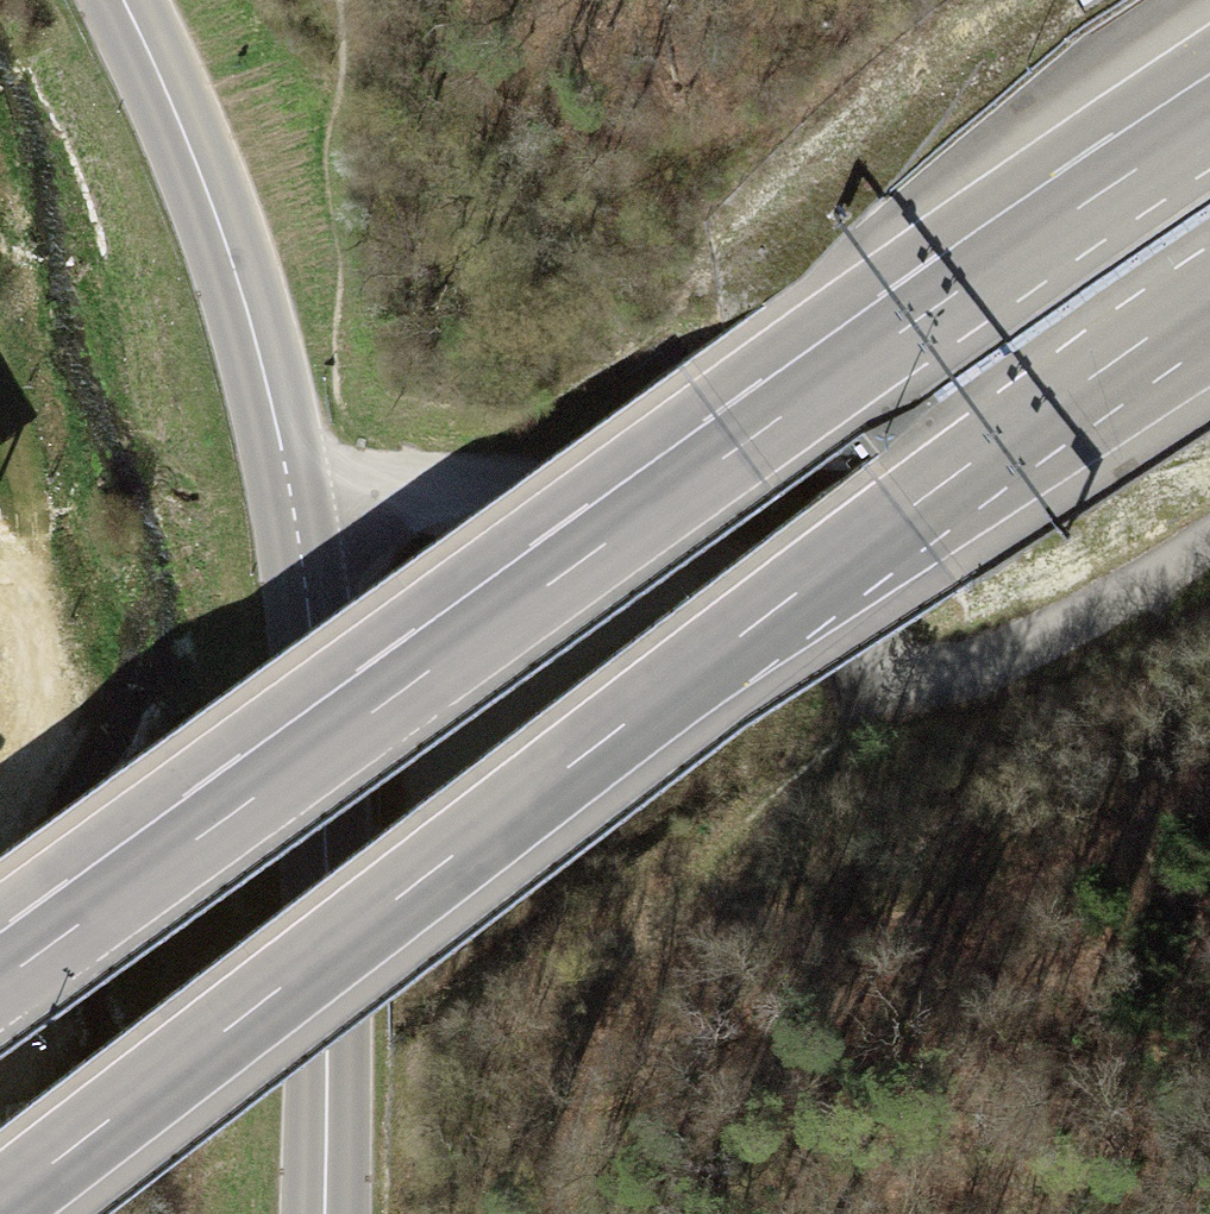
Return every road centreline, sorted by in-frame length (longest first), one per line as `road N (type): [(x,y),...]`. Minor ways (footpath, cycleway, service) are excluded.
road 1 (motorway): [(0,1201),(905,516),(1209,300)]
road 2 (motorway): [(1209,127),(746,432),(0,986)]
road 3 (primary): [(317,1213),(325,851),(302,528),(268,354),(121,0)]
road 4 (track): [(1209,545),(1045,648),(933,671),(829,667),(687,551),(590,495),(469,482),(362,499),(302,528)]

